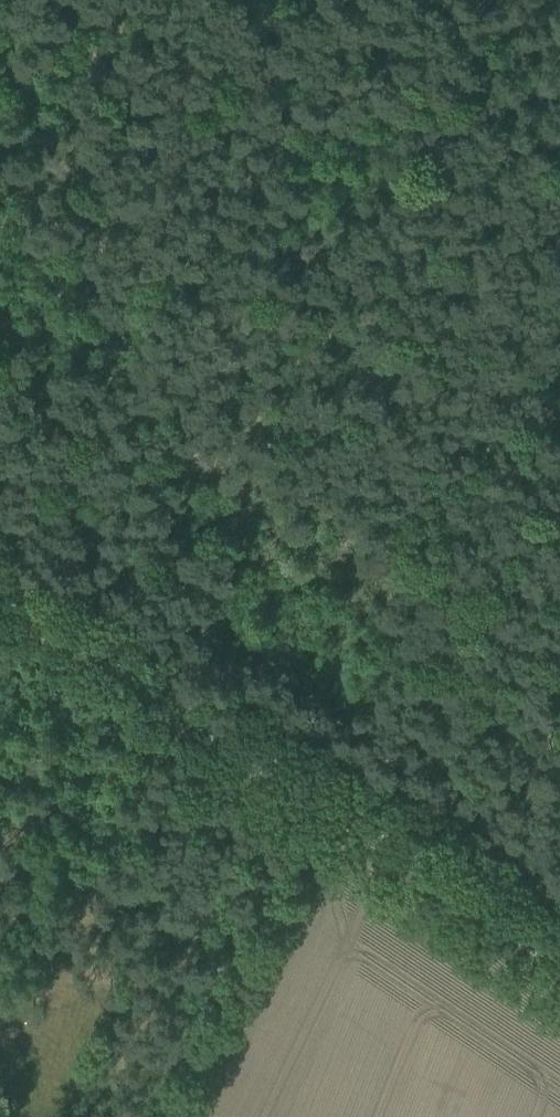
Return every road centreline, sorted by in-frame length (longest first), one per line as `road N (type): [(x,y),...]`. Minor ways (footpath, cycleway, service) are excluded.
road 1 (track): [(559,949),(0,571)]
road 2 (track): [(559,197),(420,0)]

